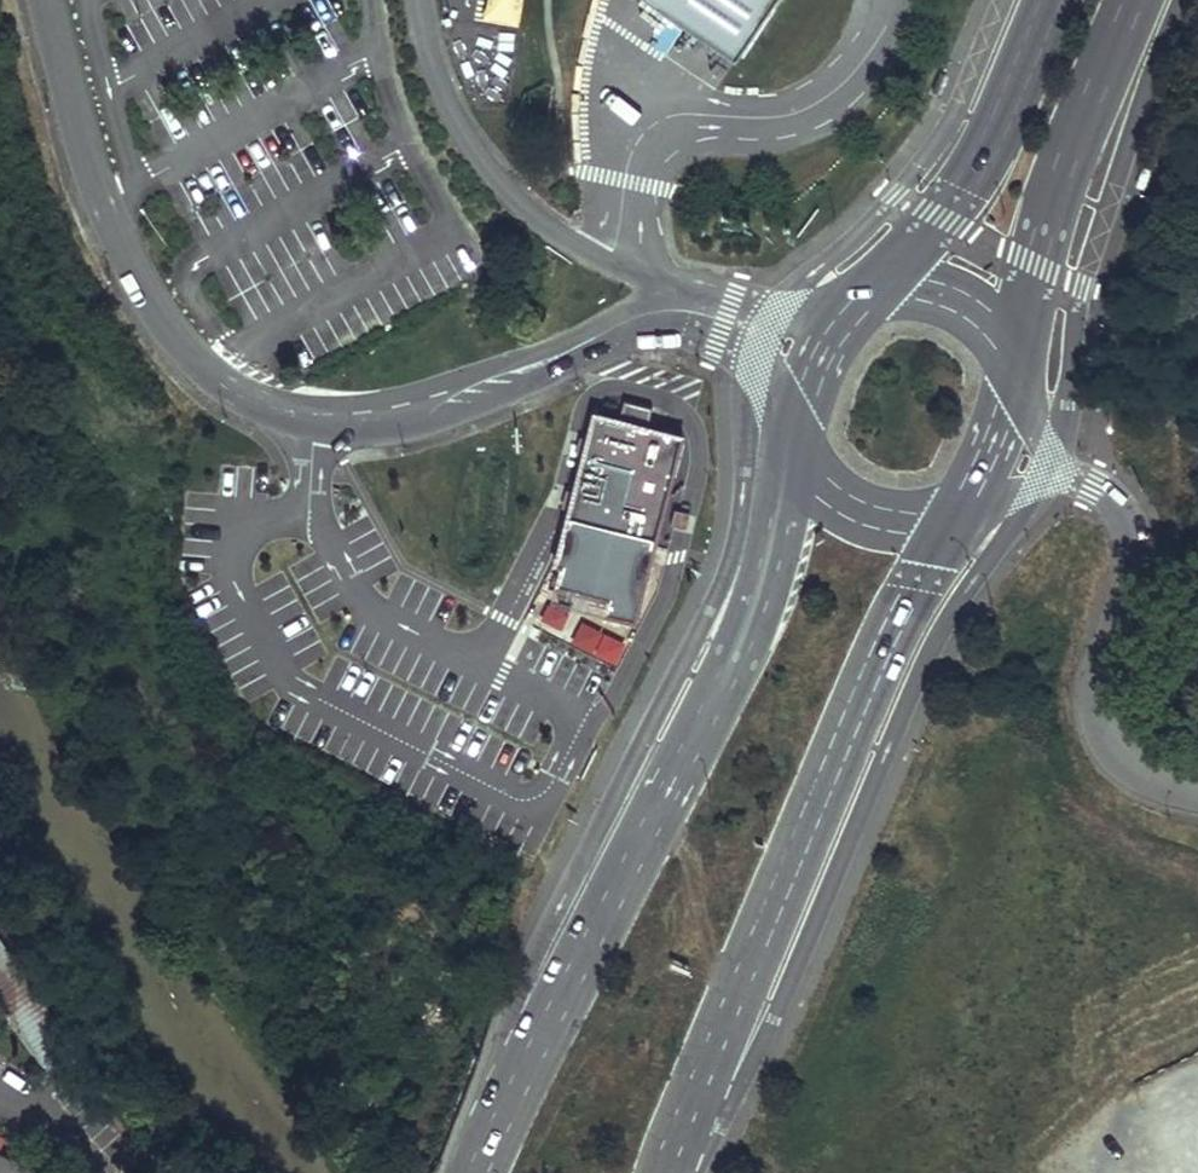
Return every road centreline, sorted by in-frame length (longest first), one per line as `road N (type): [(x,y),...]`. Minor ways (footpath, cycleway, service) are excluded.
road 1 (unclassified): [(818,356),(738,323),(670,311),(437,406),(370,420),(273,412),(166,339),(95,202),(46,0)]
road 2 (primary): [(795,441),(764,573),(724,672),(476,1172)]
road 3 (primary): [(667,1172),(767,918),(943,526)]
road 4 (unclassified): [(1197,795),(1154,783),(1122,763),(1102,732),(1098,672),(1134,549),(1122,508),(1107,493),(995,453)]
road 5 (primary): [(1019,349),(1032,283),(1134,0)]
road 6 (primary): [(1050,0),(1005,118),(899,282)]
road 7 (primary): [(795,441),(808,473),(846,510),(882,525),(943,526)]
road 8 (primary): [(1019,349),(965,296),(899,282)]

